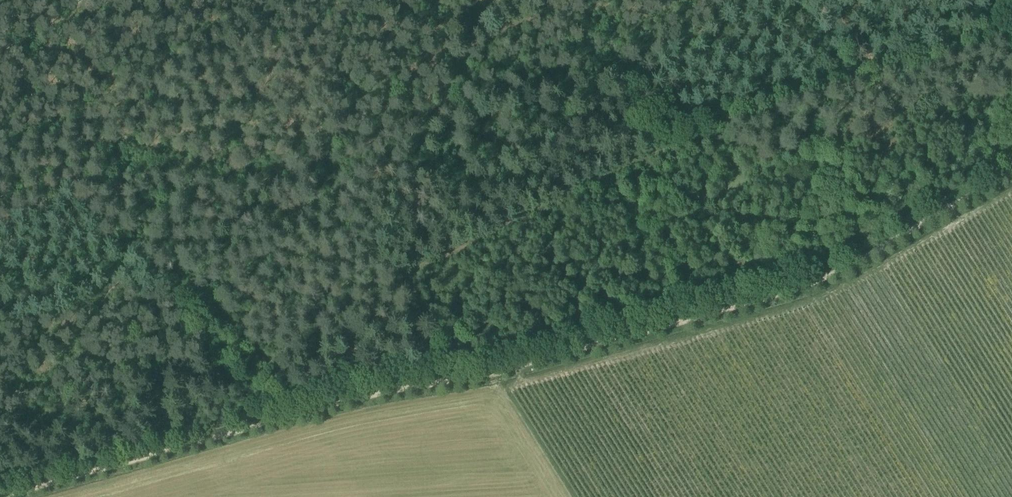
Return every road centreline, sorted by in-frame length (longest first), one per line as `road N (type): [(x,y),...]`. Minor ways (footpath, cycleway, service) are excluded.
road 1 (track): [(1011,174),(788,293),(453,383)]
road 2 (track): [(453,383),(363,399),(8,496)]
road 3 (track): [(769,0),(631,79),(501,95),(460,111)]
road 4 (track): [(359,147),(170,214),(126,212),(66,170)]
road 5 (track): [(580,0),(470,54),(484,102)]
road 6 (track): [(66,170),(20,113),(0,55)]

